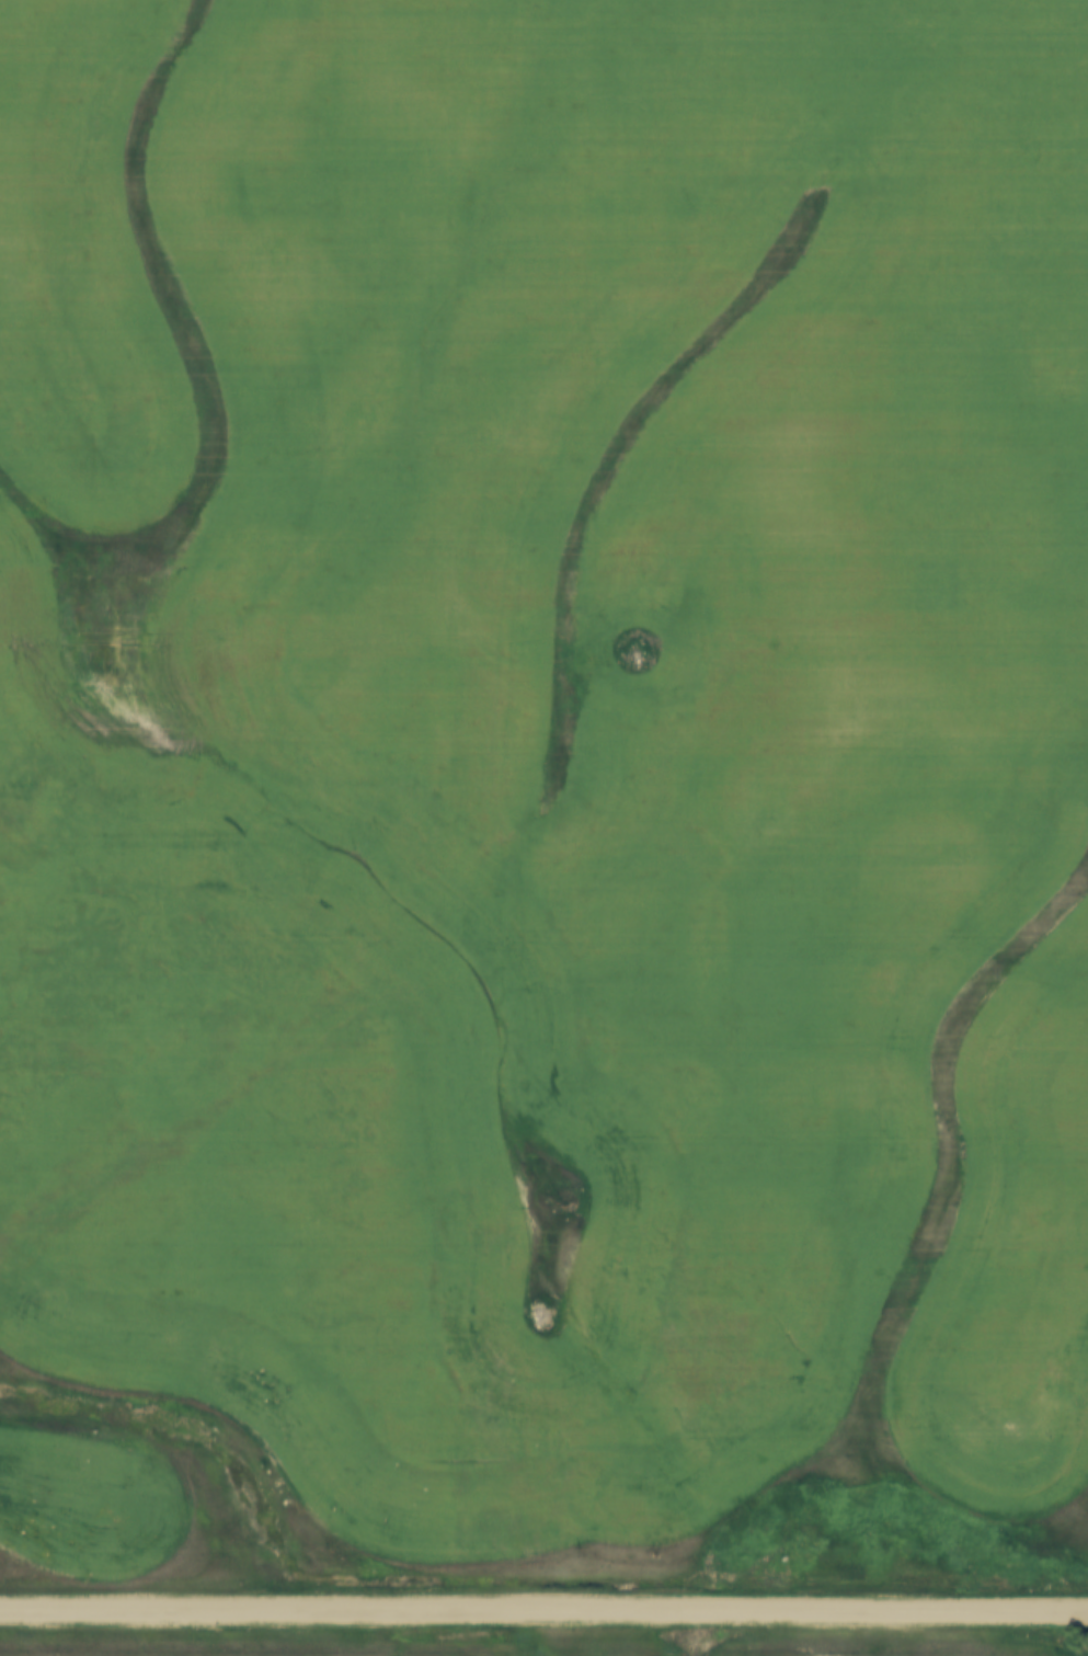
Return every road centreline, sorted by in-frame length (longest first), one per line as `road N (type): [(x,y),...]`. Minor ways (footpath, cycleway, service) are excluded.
road 1 (residential): [(1087,1615),(0,1614)]

